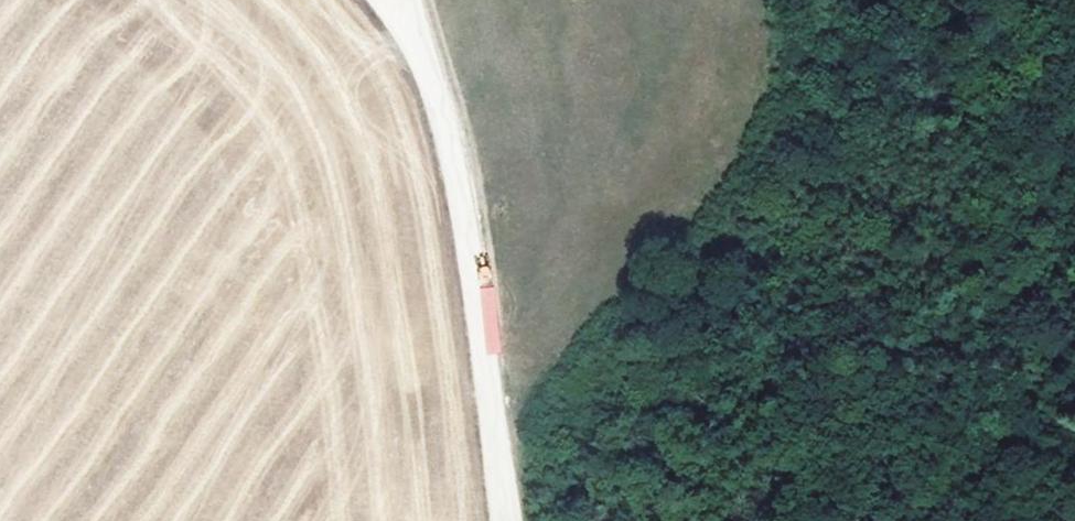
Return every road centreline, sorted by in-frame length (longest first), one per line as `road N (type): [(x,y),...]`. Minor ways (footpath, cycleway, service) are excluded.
road 1 (track): [(411,0),(468,239),(507,520)]

